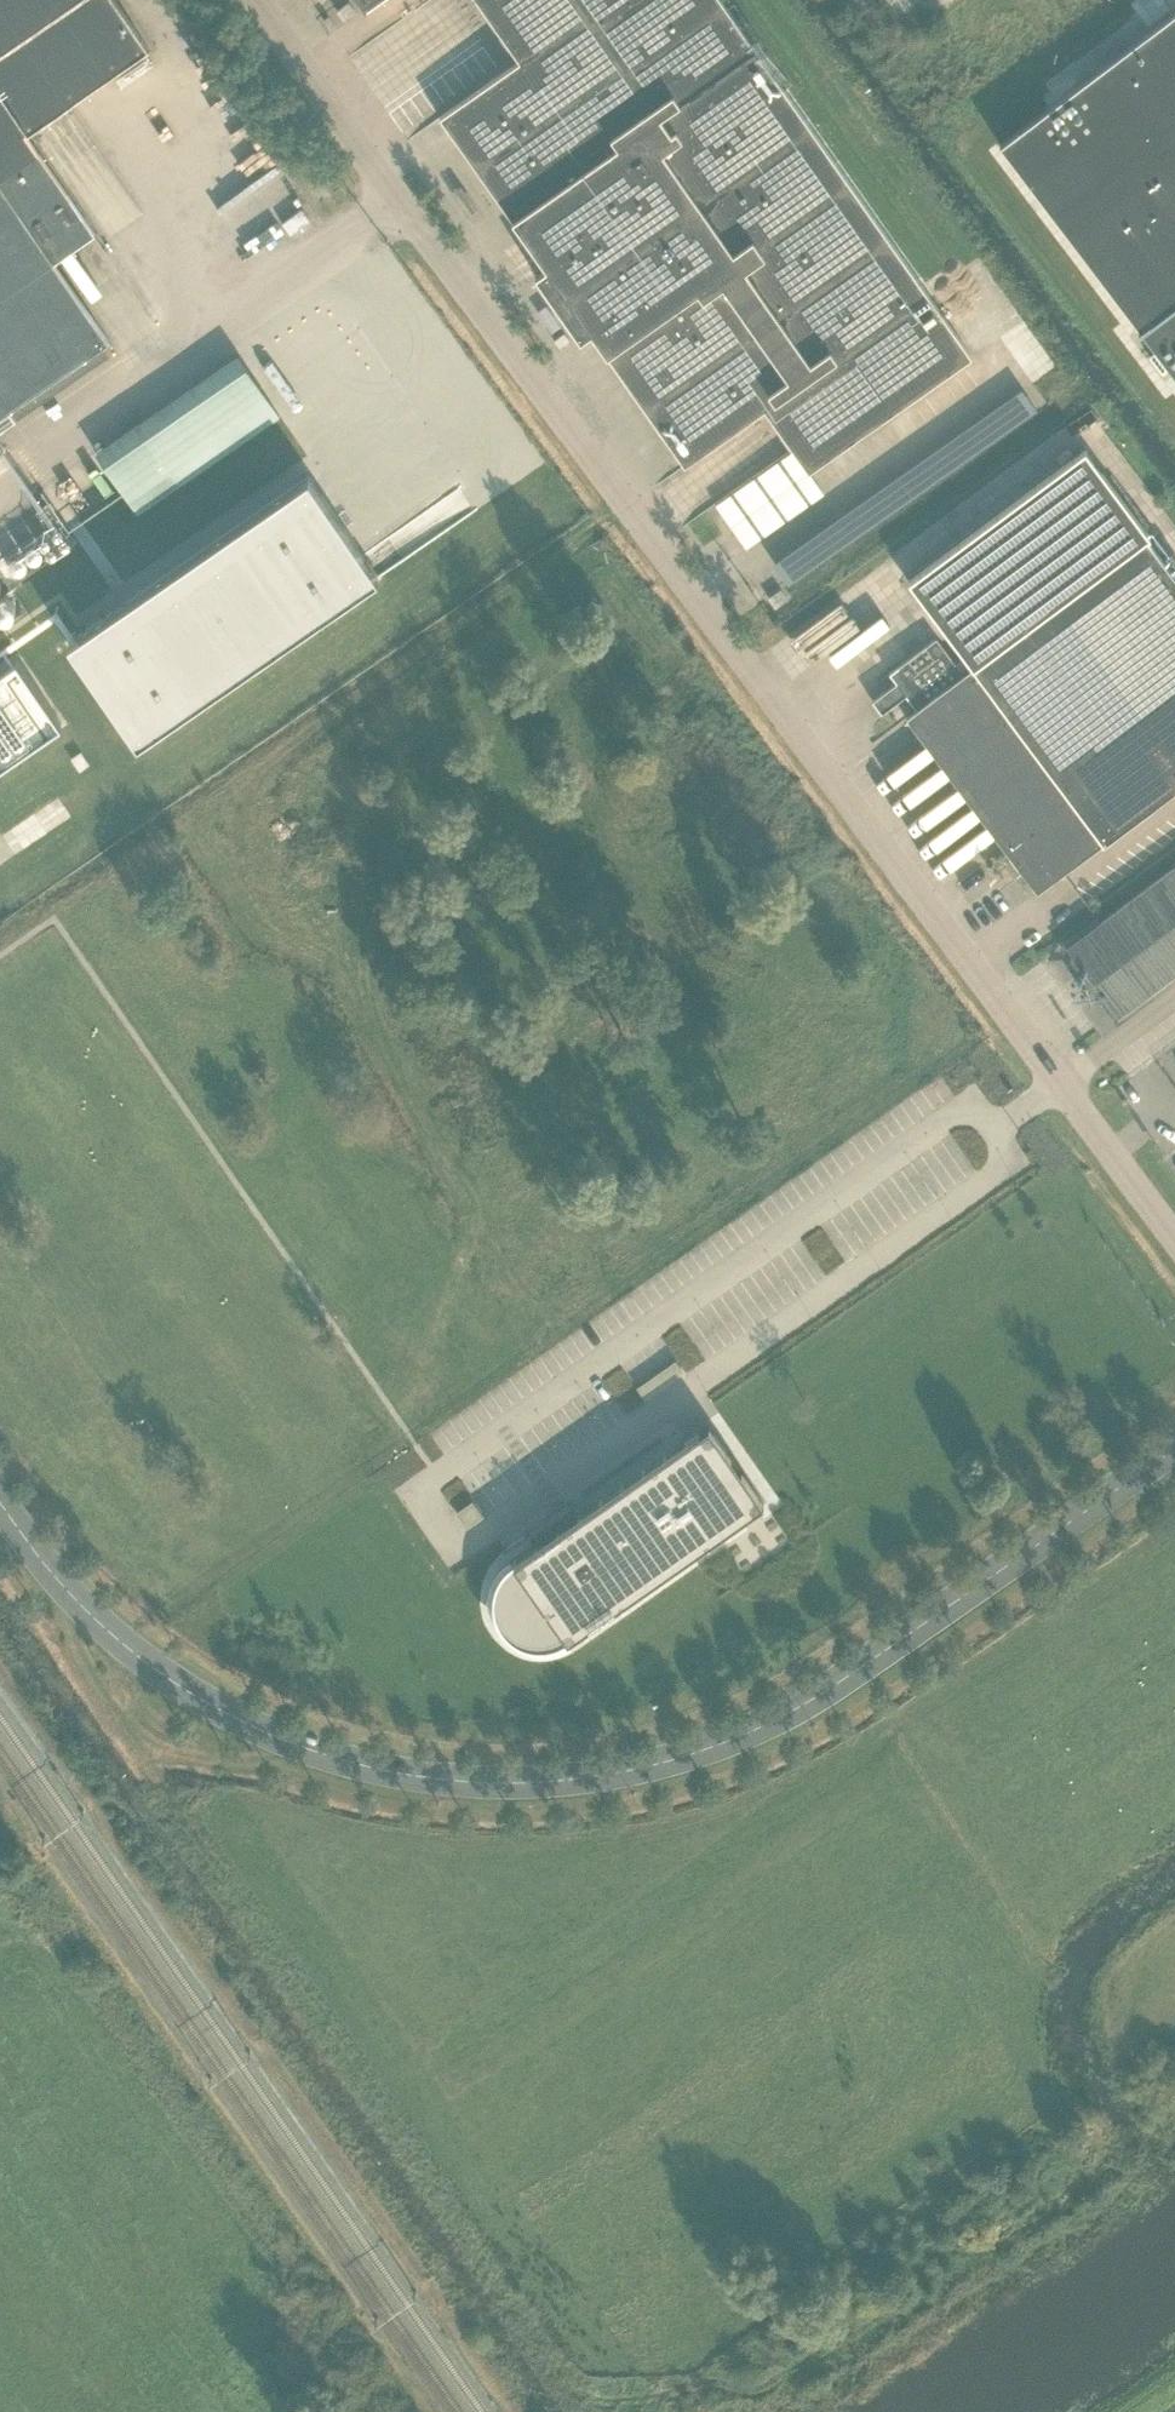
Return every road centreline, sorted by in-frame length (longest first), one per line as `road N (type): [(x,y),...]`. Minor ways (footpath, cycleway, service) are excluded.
road 1 (unclassified): [(1174,1238),(256,0)]
road 2 (secondary): [(1174,1448),(780,1716),(627,1770),(526,1782),(427,1777),(333,1757),(209,1703),(88,1611),(0,1501)]

